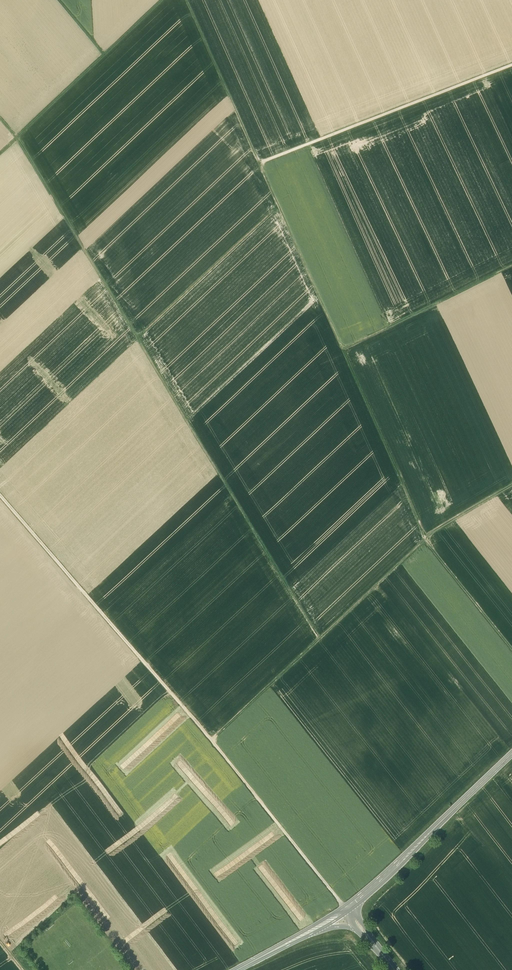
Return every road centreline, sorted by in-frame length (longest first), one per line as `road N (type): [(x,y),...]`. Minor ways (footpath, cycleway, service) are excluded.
road 1 (track): [(0,117),(323,642)]
road 2 (track): [(190,0),(425,538)]
road 3 (track): [(0,494),(346,909)]
road 4 (track): [(425,538),(215,744)]
road 5 (track): [(262,163),(511,65)]
road 6 (track): [(168,0),(0,160)]
road 7 (secondary): [(511,761),(351,906)]
road 8 (track): [(278,204),(141,341)]
road 9 (track): [(511,266),(344,350)]
road 10 (track): [(511,647),(425,538)]

